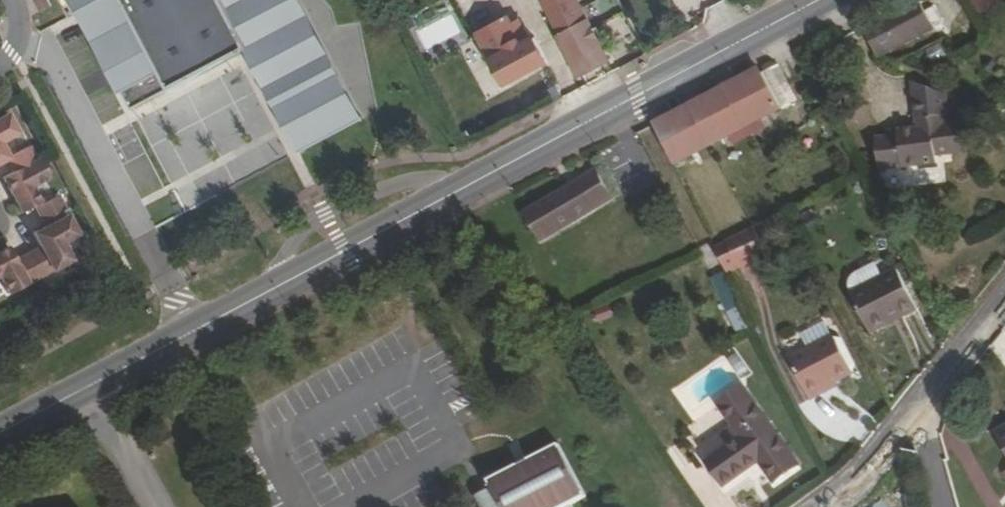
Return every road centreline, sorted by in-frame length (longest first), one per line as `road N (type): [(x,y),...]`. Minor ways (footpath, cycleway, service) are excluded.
road 1 (tertiary): [(826,0),(97,388)]
road 2 (residential): [(1004,297),(908,416)]
road 3 (residential): [(97,388),(158,506)]
road 4 (residential): [(908,416),(819,506)]

